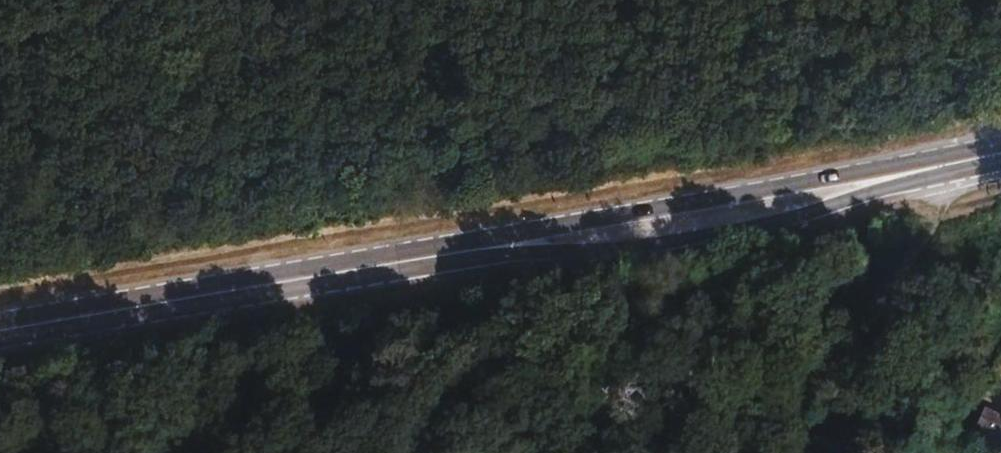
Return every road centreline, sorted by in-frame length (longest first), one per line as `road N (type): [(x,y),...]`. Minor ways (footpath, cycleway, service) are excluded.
road 1 (primary): [(275,283),(467,256),(708,237),(792,220),(977,157)]
road 2 (primary): [(977,157),(499,235),(275,283)]
road 3 (primary): [(0,331),(275,283)]

